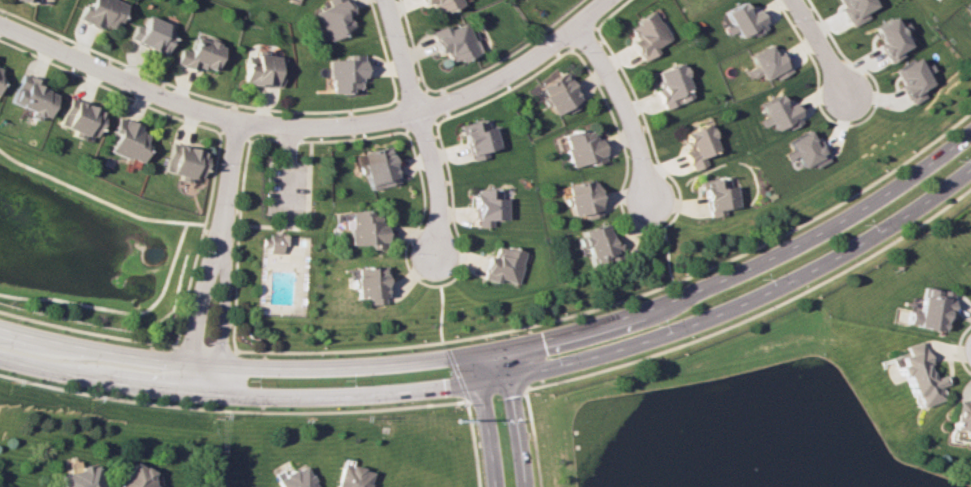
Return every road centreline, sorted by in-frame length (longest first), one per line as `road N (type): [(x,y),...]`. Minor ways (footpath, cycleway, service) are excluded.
road 1 (residential): [(0,28),(242,130),(310,138),(386,130),(466,97),(607,0)]
road 2 (secondary): [(970,130),(787,252),(573,330),(487,348)]
road 3 (secondary): [(506,375),(606,353),(728,312),(878,236),(970,171)]
road 4 (secondary): [(0,356),(175,390),(278,398),(423,390),(506,375)]
road 5 (secondary): [(487,348),(286,369),(177,362),(0,329)]
road 6 (residential): [(389,0),(442,185),(442,261)]
road 7 (residential): [(658,205),(626,101),(575,27)]
road 8 (residential): [(229,213),(190,310),(175,390)]
road 9 (residential): [(211,394),(229,213)]
road 10 (secondary): [(526,486),(506,375),(487,348)]
road 11 (secondary): [(487,348),(480,382),(499,486)]
road 12 (residential): [(793,0),(855,111)]

